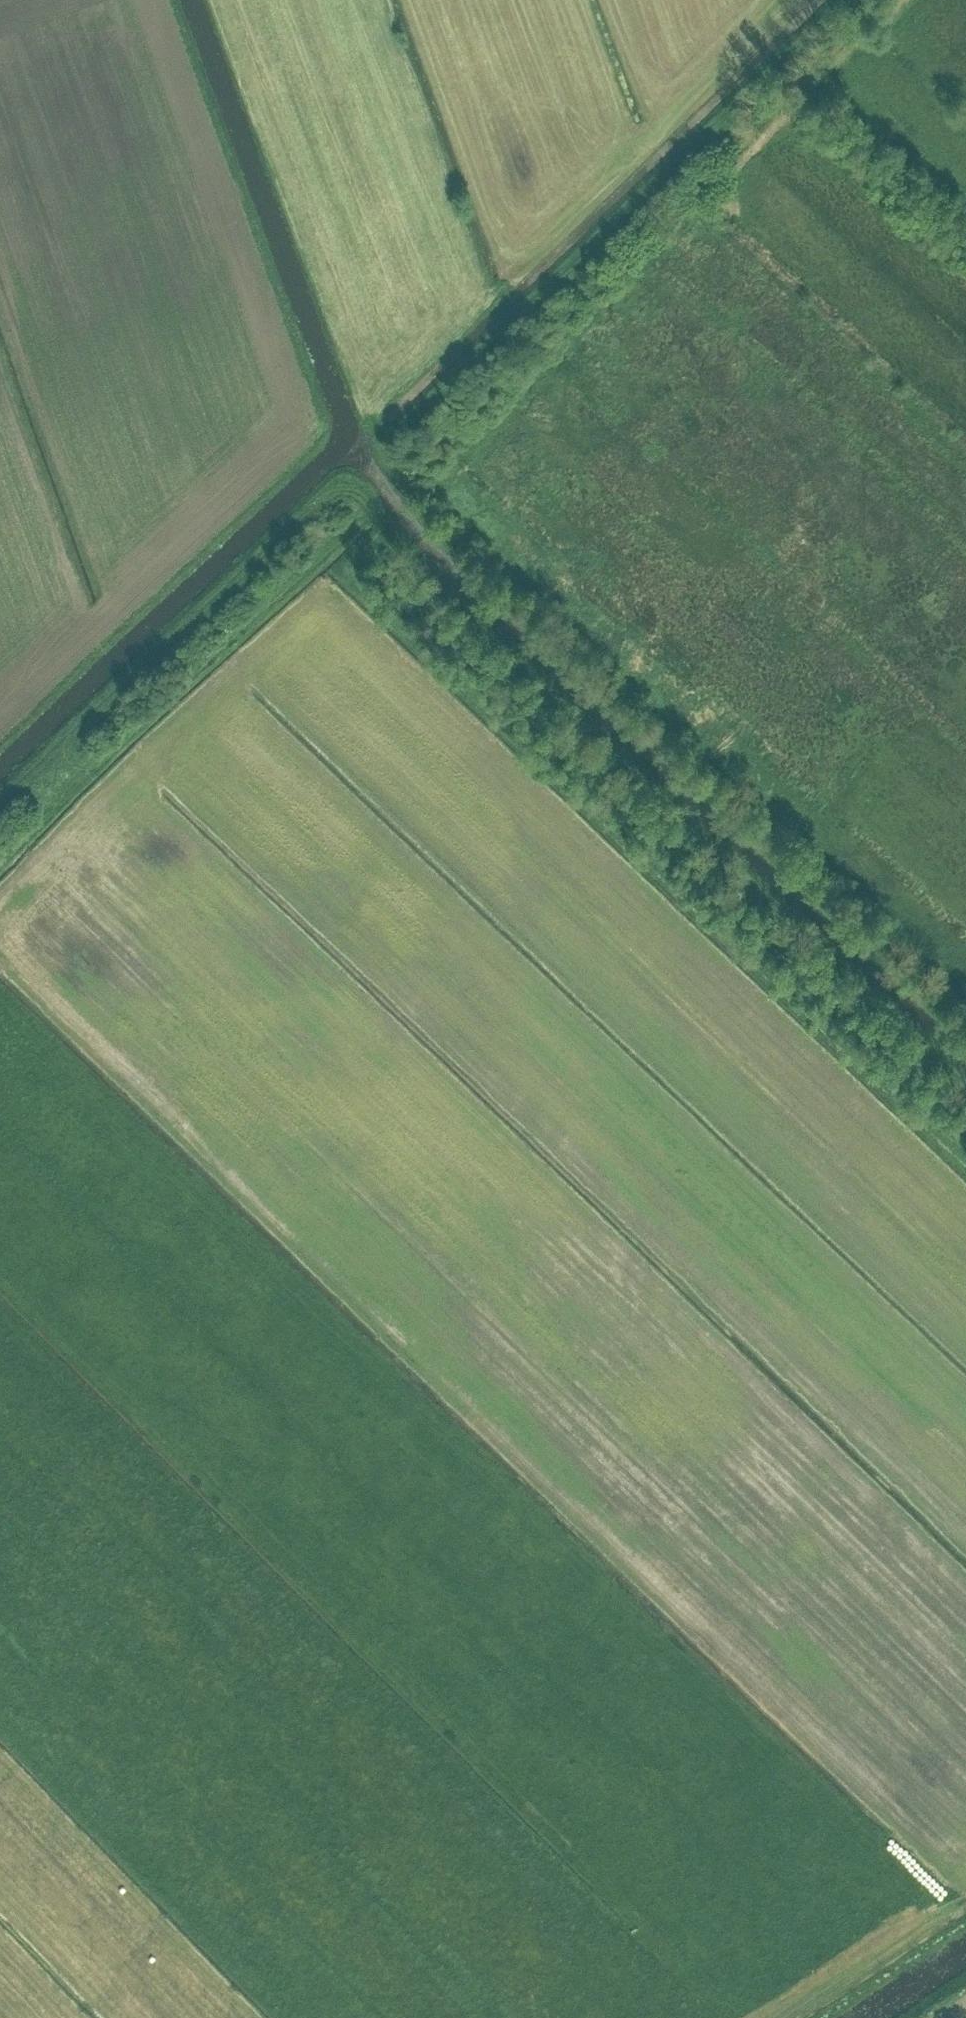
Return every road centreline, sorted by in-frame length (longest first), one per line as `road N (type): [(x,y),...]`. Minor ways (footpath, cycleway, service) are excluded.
road 1 (track): [(367,493),(341,484),(323,492),(0,804)]

